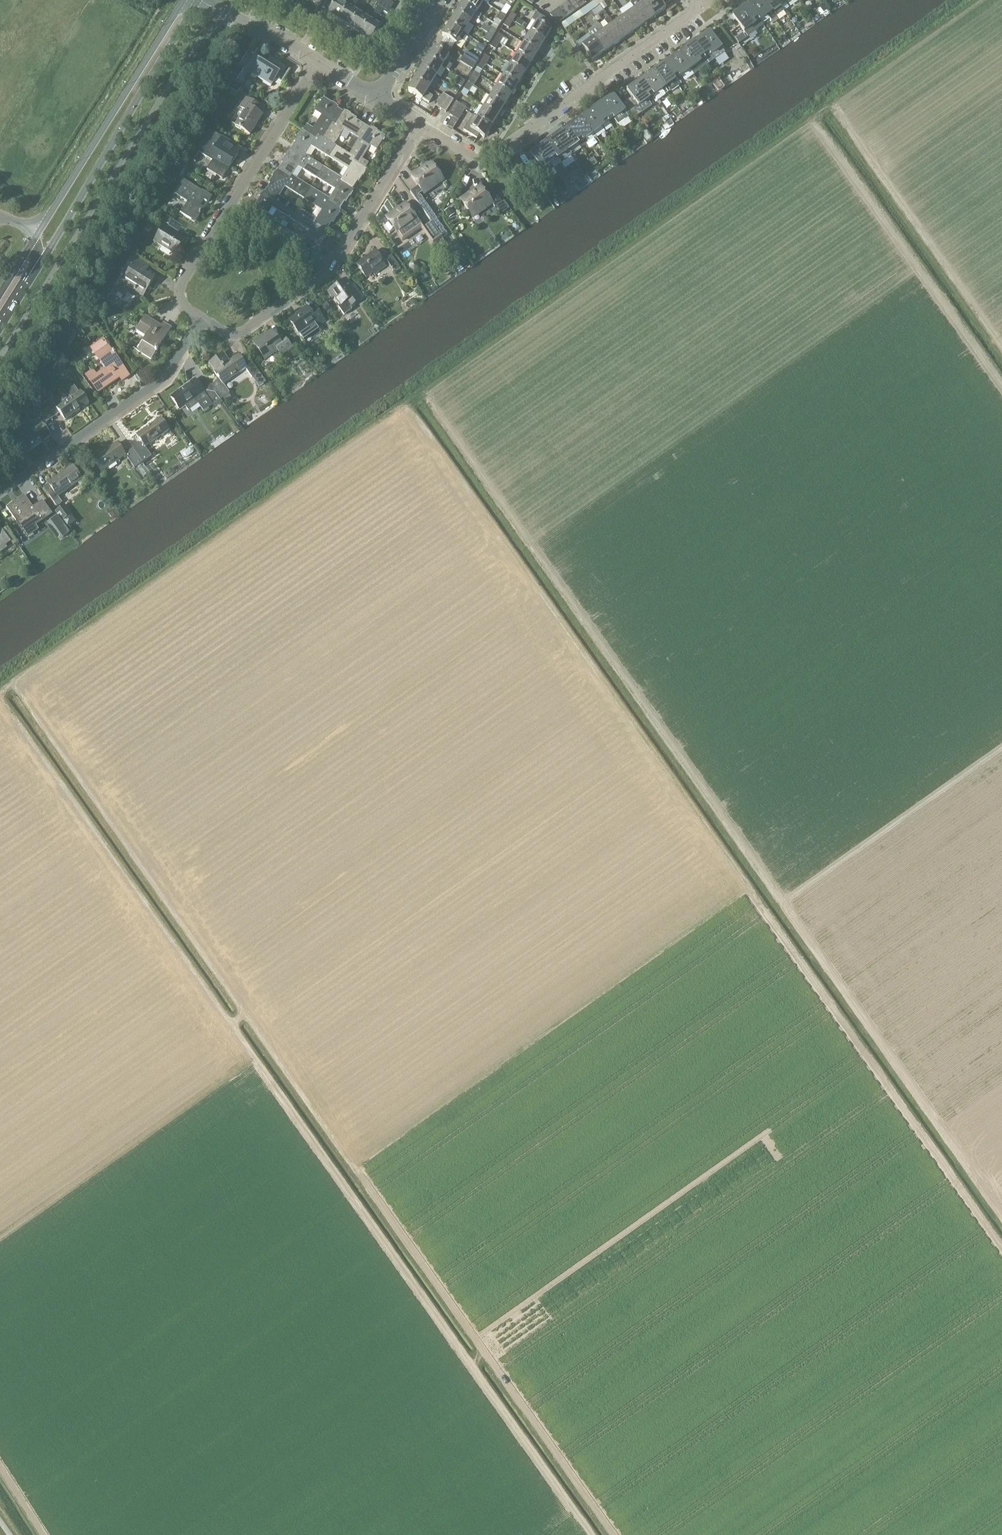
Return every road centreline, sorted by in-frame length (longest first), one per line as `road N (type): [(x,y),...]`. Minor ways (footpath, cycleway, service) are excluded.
road 1 (secondary): [(0,328),(199,0)]
road 2 (secondary): [(183,0),(0,293)]
road 3 (residential): [(419,124),(480,162),(701,6)]
road 4 (residential): [(201,318),(180,301),(180,286),(319,61)]
road 5 (residential): [(410,139),(323,274),(238,333),(201,318)]
road 6 (residential): [(0,492),(160,379),(201,318)]
road 7 (unclassified): [(319,61),(199,0)]

